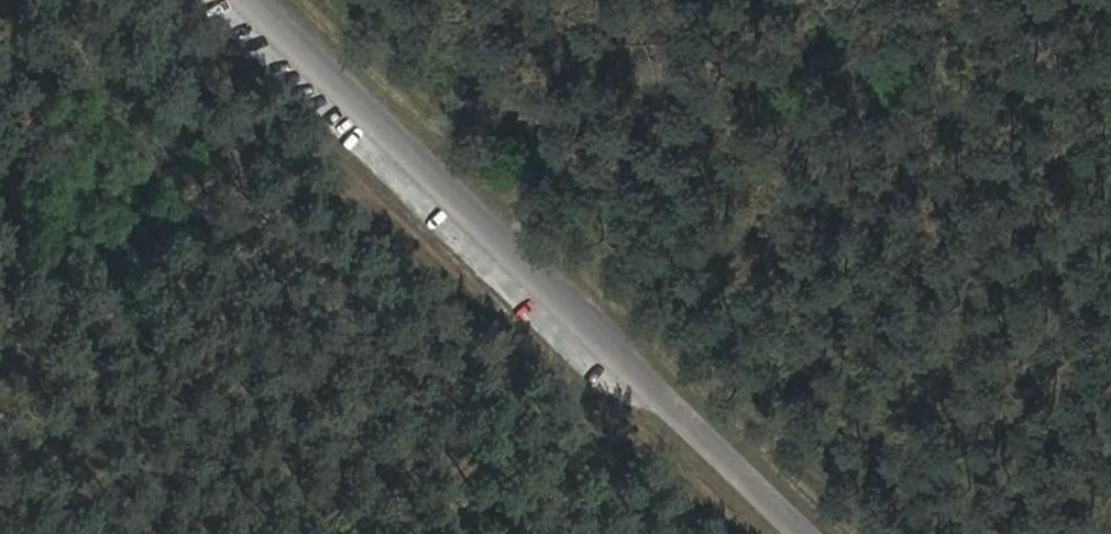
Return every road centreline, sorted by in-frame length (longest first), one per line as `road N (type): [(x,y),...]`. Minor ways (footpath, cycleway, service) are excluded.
road 1 (unclassified): [(795,533),(241,0)]

